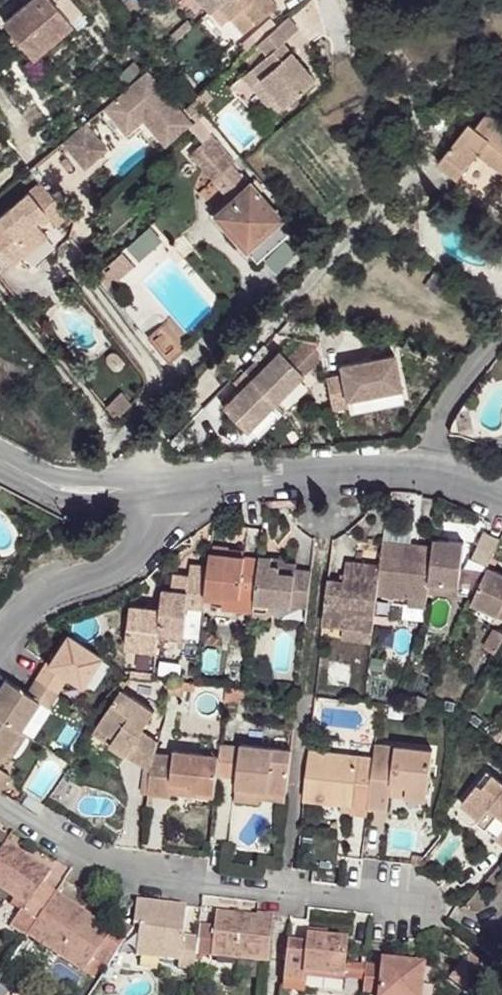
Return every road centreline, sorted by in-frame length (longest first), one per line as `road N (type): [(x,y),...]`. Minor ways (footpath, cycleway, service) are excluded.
road 1 (residential): [(0,801),(121,874),(414,904)]
road 2 (unclassified): [(157,490),(421,467)]
road 3 (residential): [(157,490),(142,549),(116,571),(29,605),(0,646)]
road 4 (unclassified): [(0,461),(81,493),(157,490)]
road 5 (residential): [(501,330),(434,425),(421,467)]

